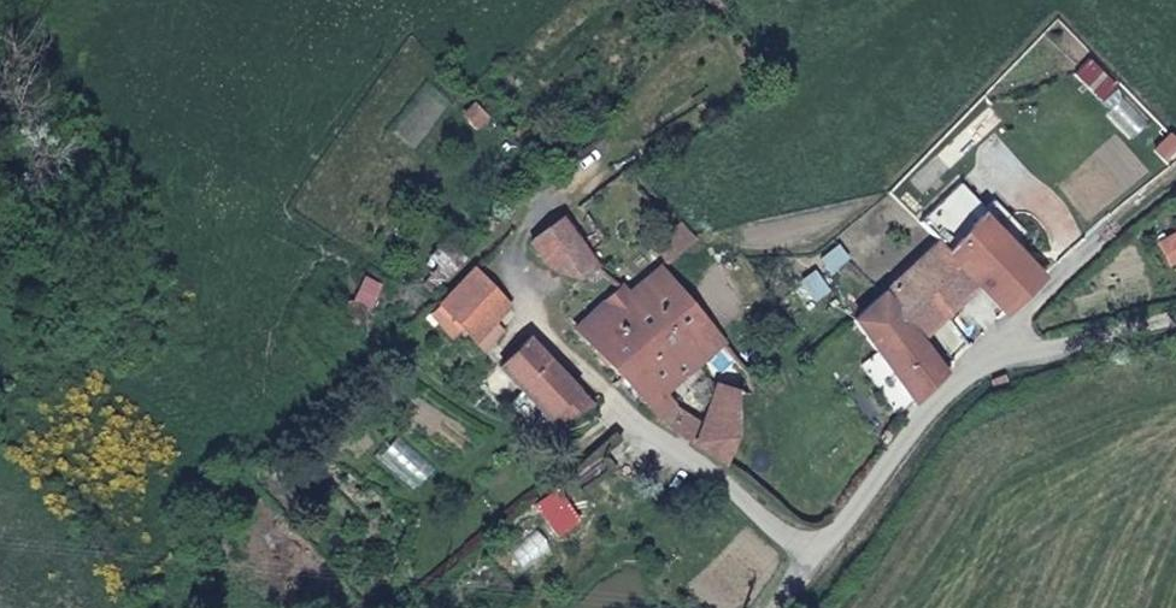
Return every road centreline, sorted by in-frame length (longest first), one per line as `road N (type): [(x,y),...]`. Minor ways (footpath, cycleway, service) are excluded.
road 1 (unclassified): [(858,570),(990,369),(1088,298),(1175,288)]

